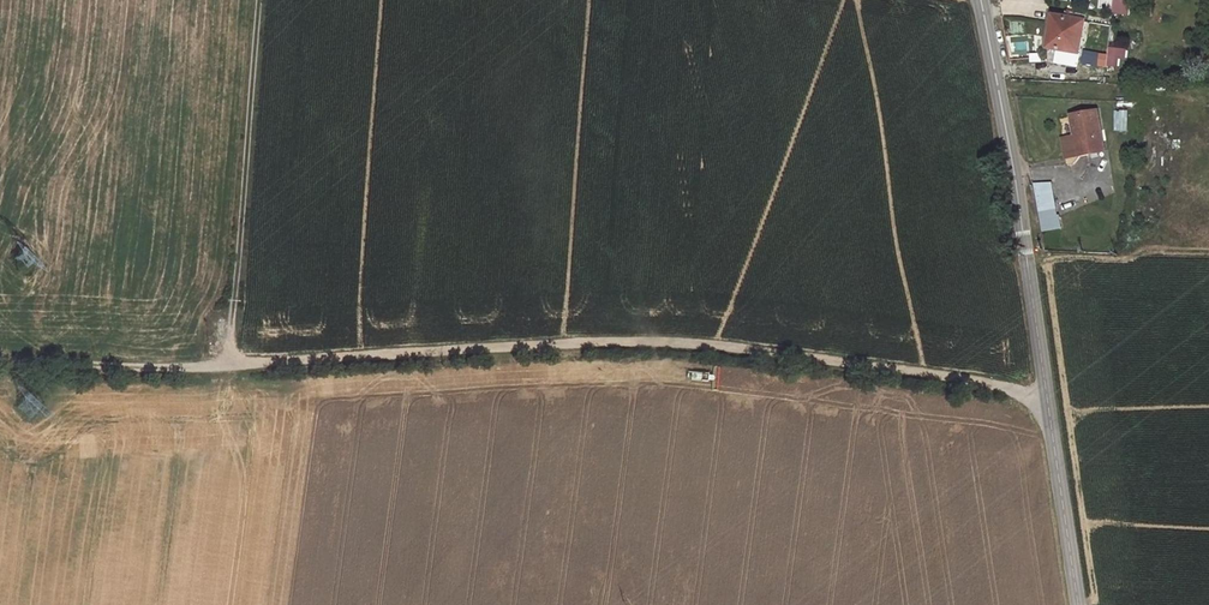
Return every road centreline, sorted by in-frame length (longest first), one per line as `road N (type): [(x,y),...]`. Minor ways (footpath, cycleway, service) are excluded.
road 1 (track): [(1051,399),(663,334),(185,368),(0,360)]
road 2 (unclassified): [(1082,604),(1023,210),(982,0)]
road 3 (track): [(231,363),(258,0)]

